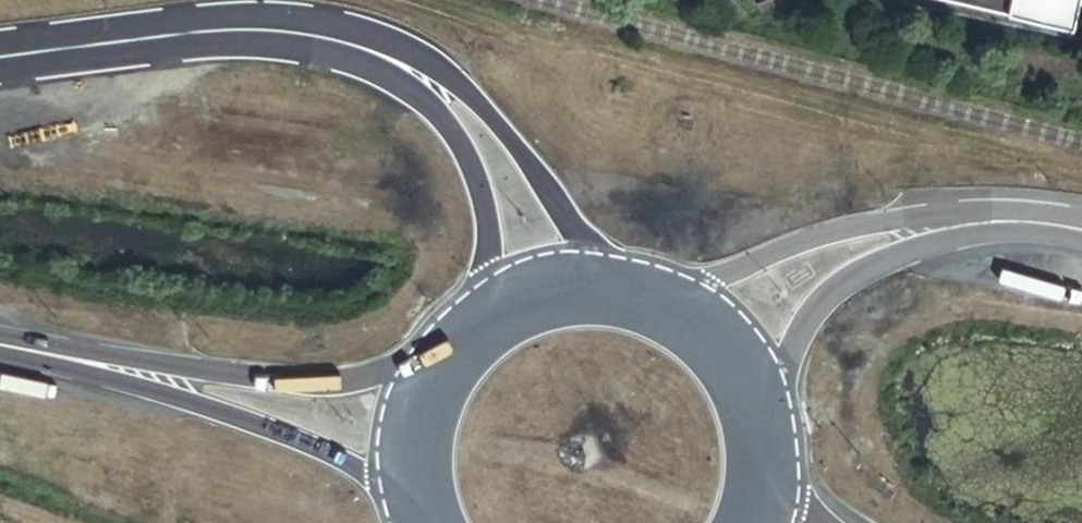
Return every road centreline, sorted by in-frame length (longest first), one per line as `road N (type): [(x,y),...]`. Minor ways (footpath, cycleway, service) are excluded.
road 1 (tertiary): [(762,455),(755,401),(738,361),(693,313),(655,291),(591,280),(546,287),(505,306),(462,344)]
road 2 (tertiary): [(188,388),(443,522)]
road 3 (tertiary): [(462,344),(355,378),(188,388)]
road 4 (tertiary): [(0,353),(188,388)]
road 5 (tertiary): [(462,344),(438,385),(427,430),(428,477),(443,522)]

